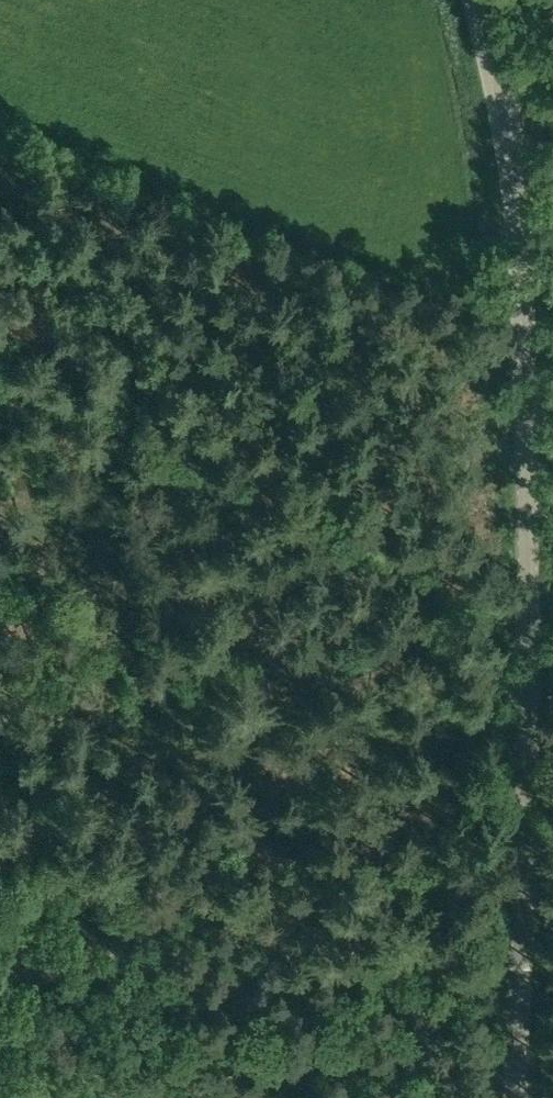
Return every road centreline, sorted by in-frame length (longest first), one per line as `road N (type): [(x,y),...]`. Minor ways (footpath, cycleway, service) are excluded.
road 1 (unclassified): [(517,1097),(529,609),(523,303),(504,111),(477,0)]

